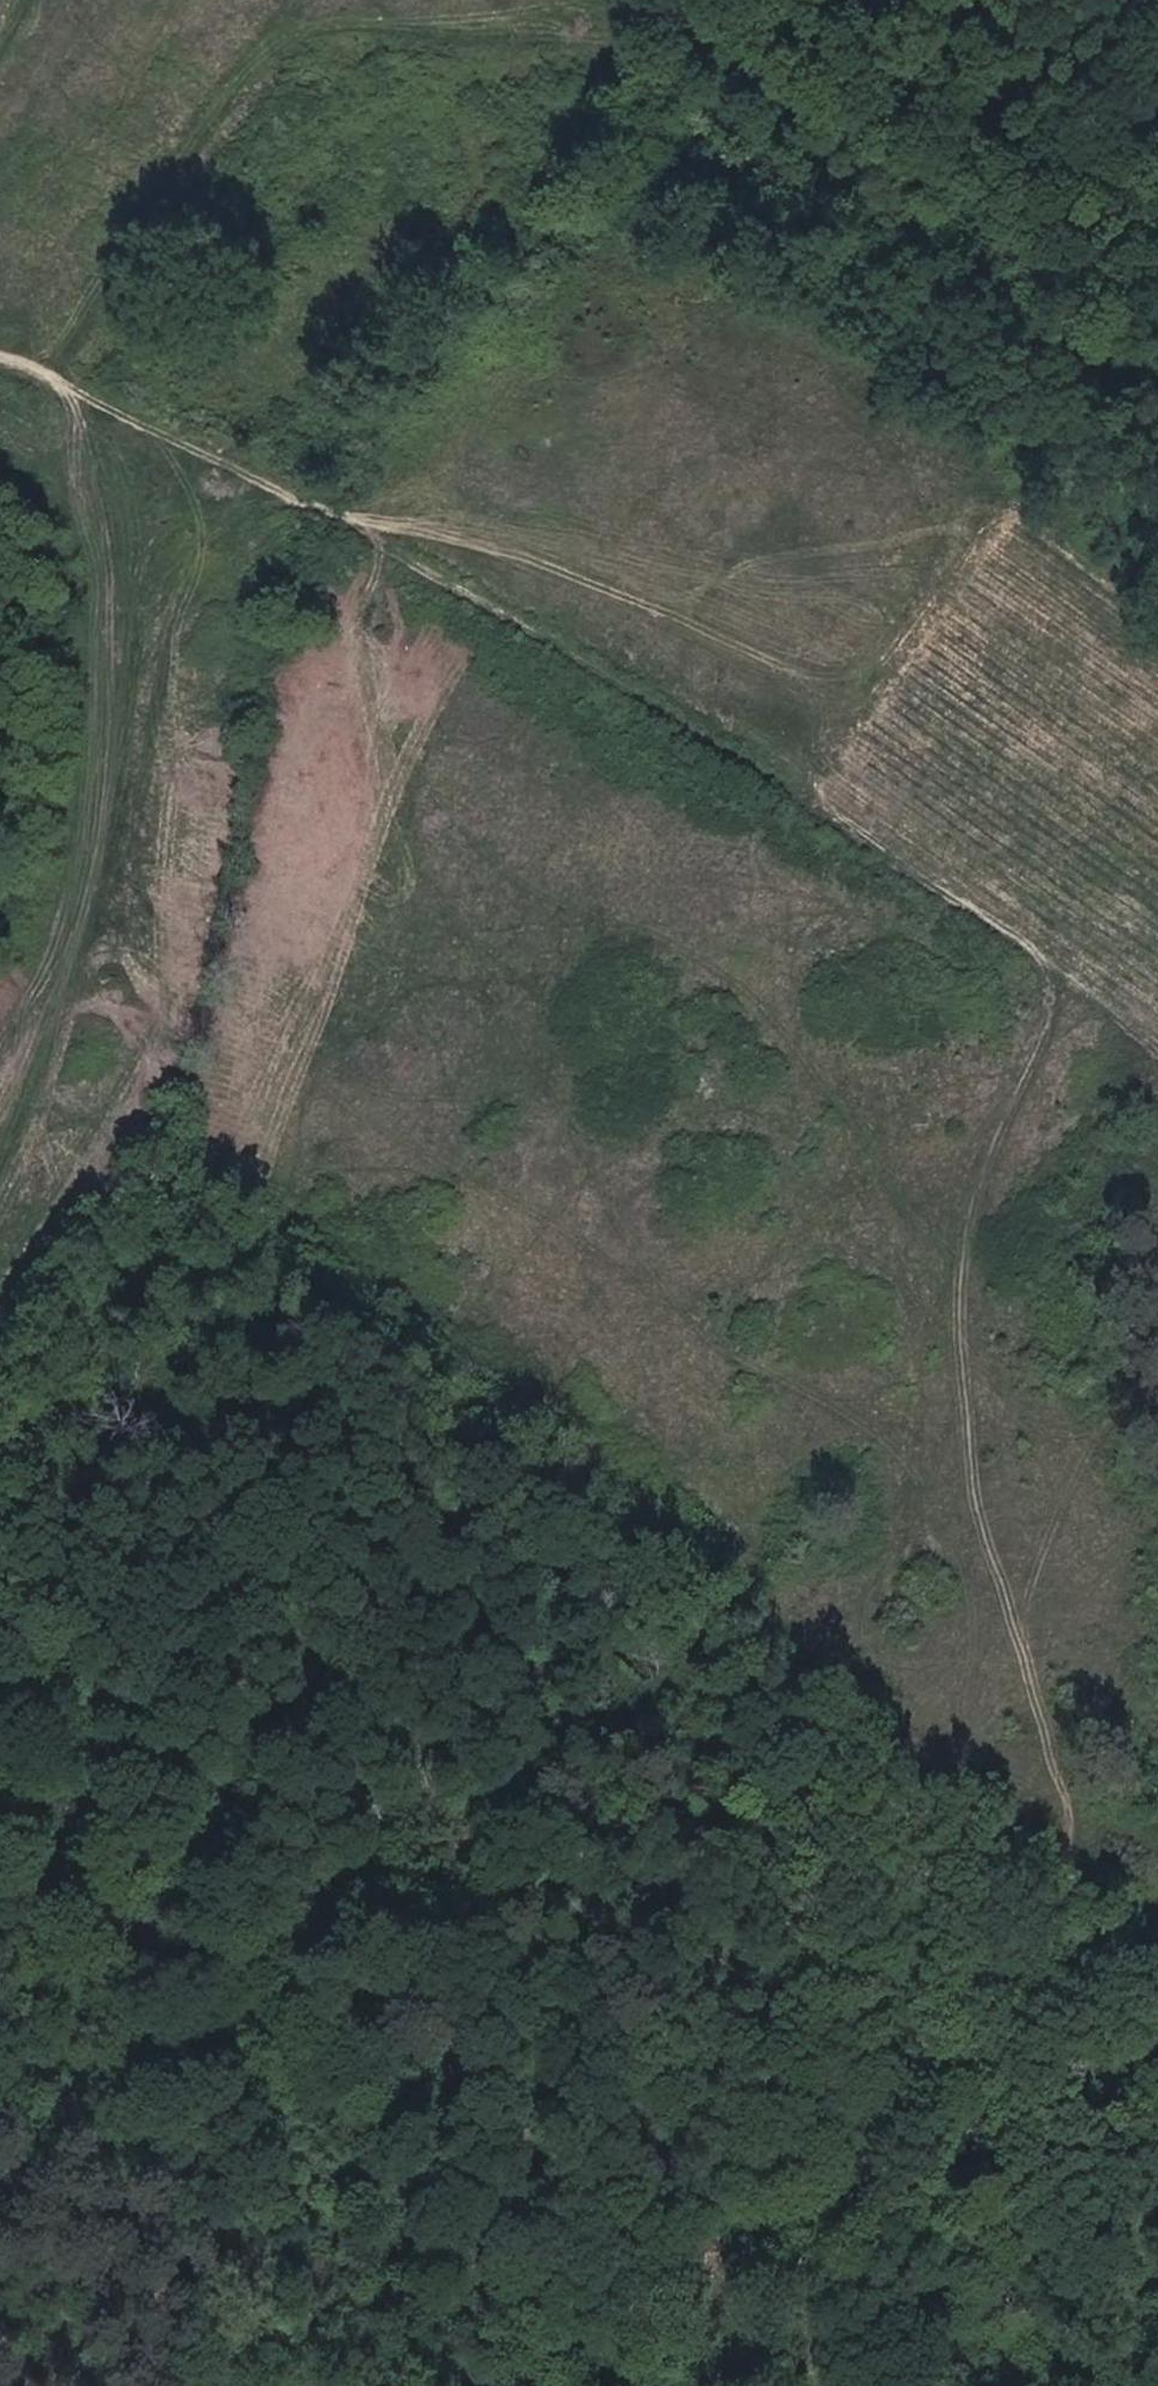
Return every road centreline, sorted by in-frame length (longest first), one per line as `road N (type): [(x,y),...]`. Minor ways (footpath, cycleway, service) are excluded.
road 1 (track): [(718,2385),(777,2348),(975,2185),(1157,2155)]

